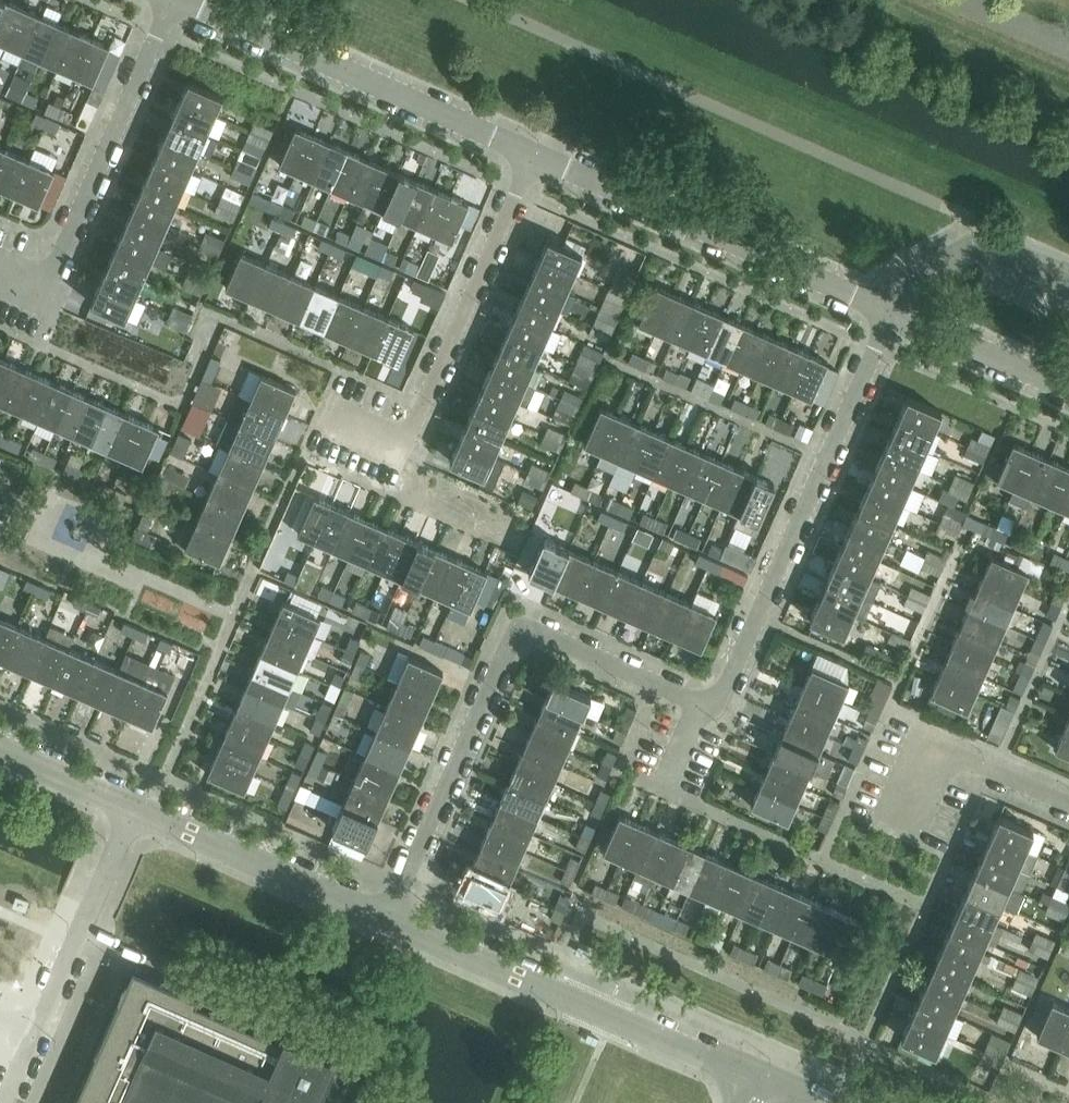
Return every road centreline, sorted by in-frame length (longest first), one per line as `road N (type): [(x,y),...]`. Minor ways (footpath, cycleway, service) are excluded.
road 1 (residential): [(384,918),(511,638),(534,630),(699,703),(718,704),(894,312)]
road 2 (residential): [(319,416),(399,452),(532,156)]
road 3 (unclassified): [(760,1083),(384,918)]
road 4 (tertiary): [(894,312),(532,156)]
road 5 (tertiary): [(532,156),(178,0)]
road 6 (residential): [(0,281),(50,277),(172,0)]
road 7 (residential): [(4,1102),(135,809)]
road 8 (unclassified): [(384,918),(135,809)]
road 9 (residential): [(1068,804),(937,747),(902,827)]
road 10 (tertiary): [(1068,391),(894,312)]
road 11 (unclassified): [(135,809),(0,750)]

